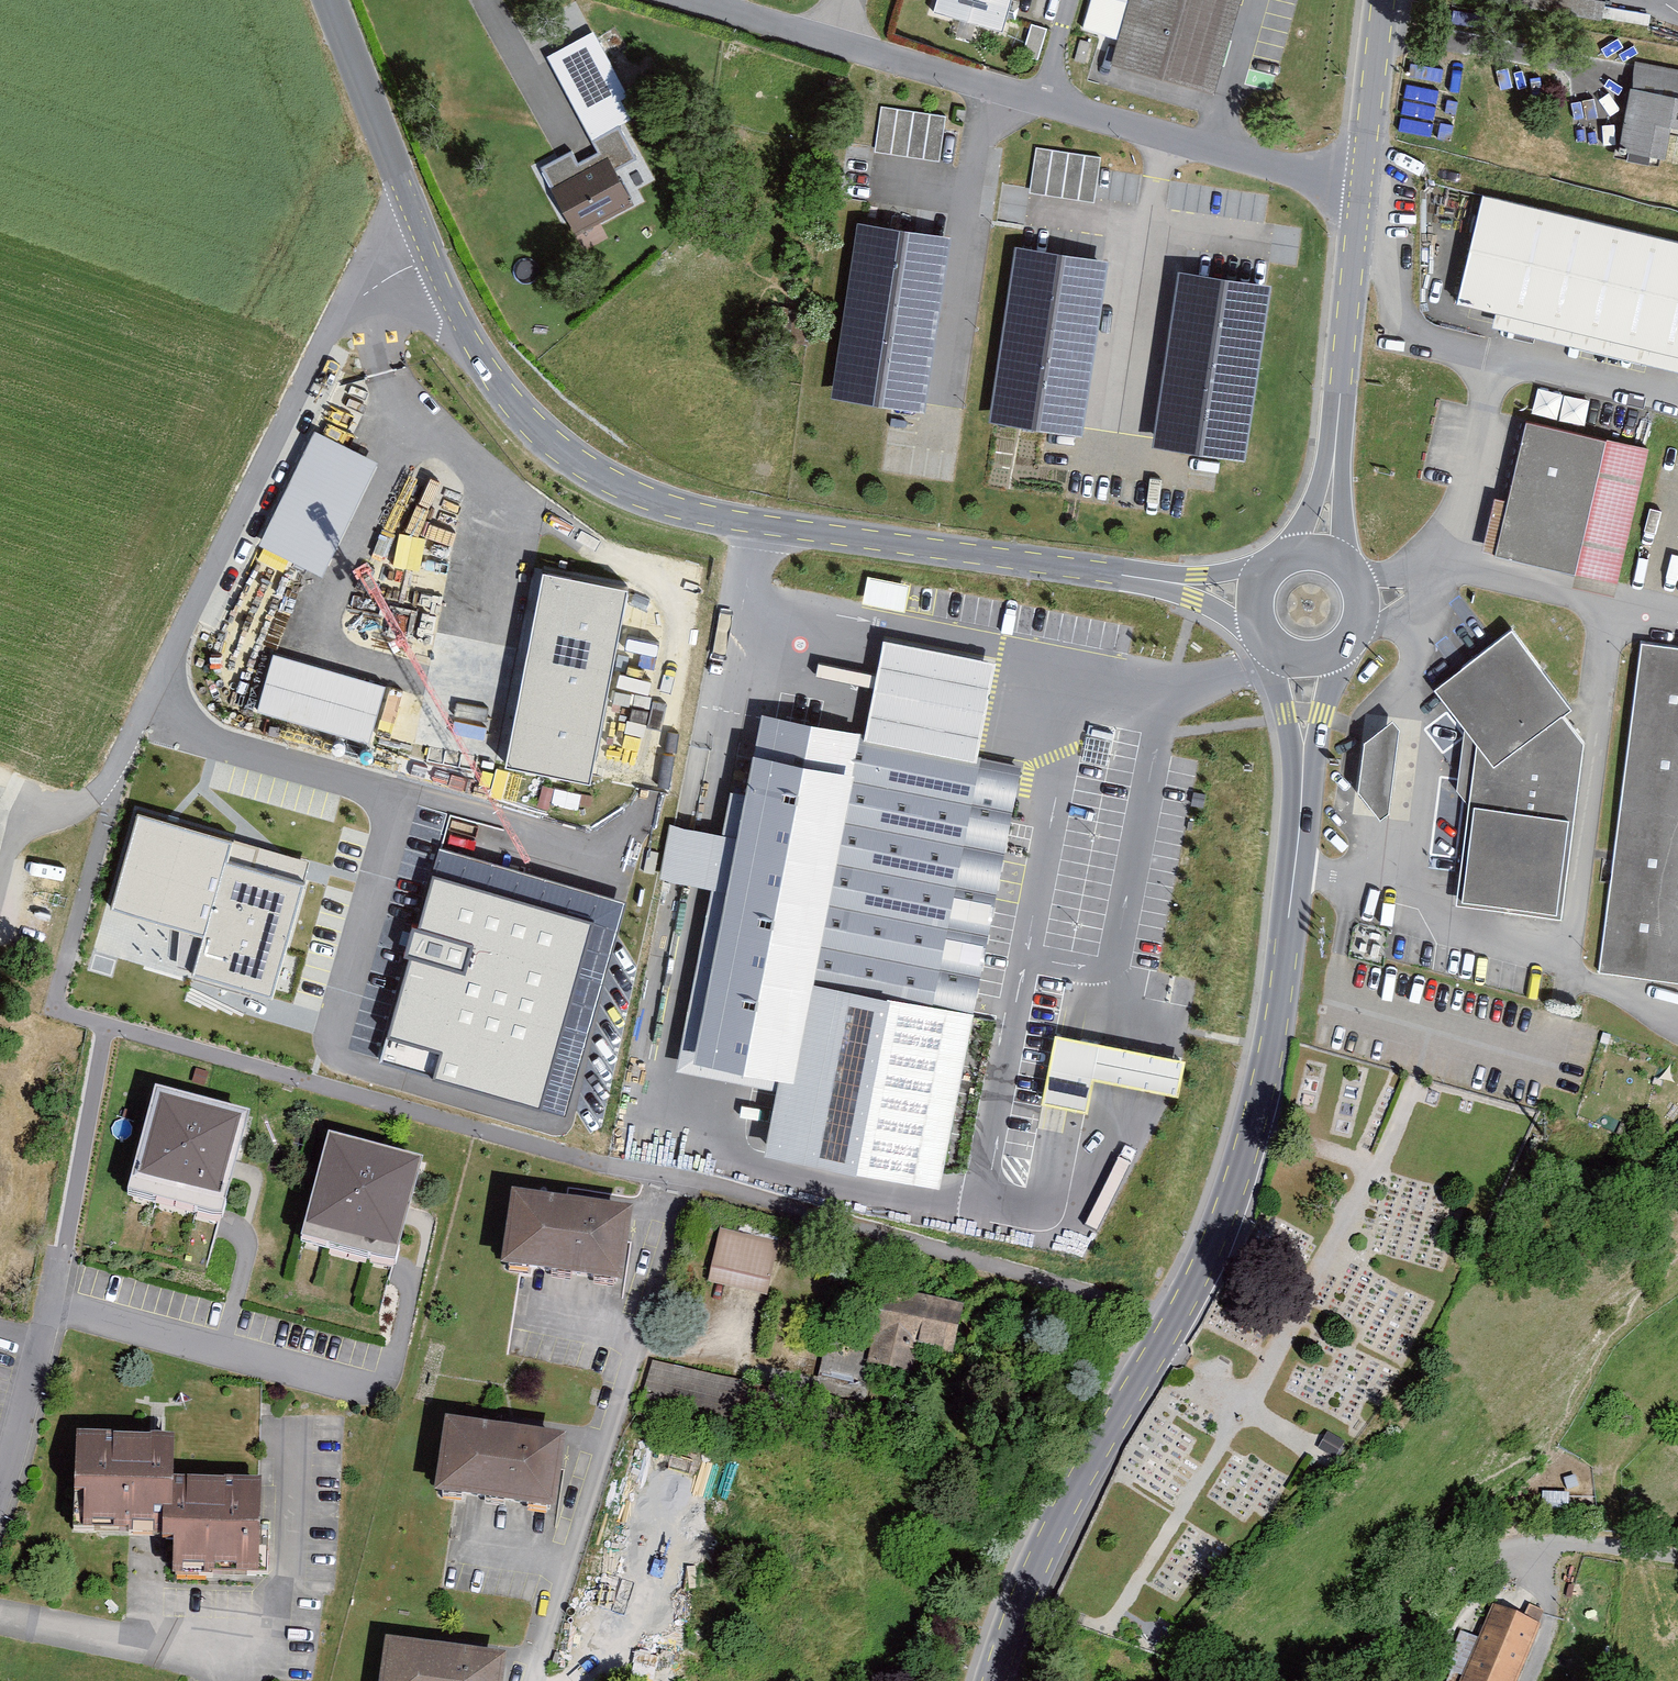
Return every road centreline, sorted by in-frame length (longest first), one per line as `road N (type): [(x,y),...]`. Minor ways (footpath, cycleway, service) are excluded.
road 1 (track): [(106,784),(108,809),(54,1009),(1102,1310),(1187,1298)]
road 2 (primary): [(1299,806),(1273,1042),(1228,1208),(1187,1298),(1060,1516),(993,1680)]
road 3 (tertiary): [(1127,575),(760,525),(676,507),(603,478),(536,429),(507,396),(414,219)]
road 4 (unclassified): [(708,0),(1215,150),(1361,184)]
road 5 (residential): [(148,701),(368,270),(414,219)]
road 6 (unclassified): [(1321,1680),(1484,1549),(1677,1554)]
road 7 (residential): [(148,701),(223,744),(401,792)]
road 8 (primary): [(1361,184),(1336,439)]
road 9 (residential): [(0,880),(29,823),(106,784),(148,701)]
road 10 (tertiary): [(414,219),(331,0)]
road 11 (residential): [(0,1486),(59,1270)]
road 12 (primary): [(1383,0),(1361,184)]
road 13 (primary): [(1299,806),(1335,653)]
road 14 (primary): [(1281,653),(1299,806)]
road 15 (tertiary): [(1280,566),(1127,575)]
road 16 (tertiary): [(1127,575),(1262,632)]
road 17 (primary): [(1336,439),(1280,566)]
road 18 (track): [(1529,1680),(1548,1622),(1539,1547)]
road 19 (primary): [(1343,571),(1336,439)]

